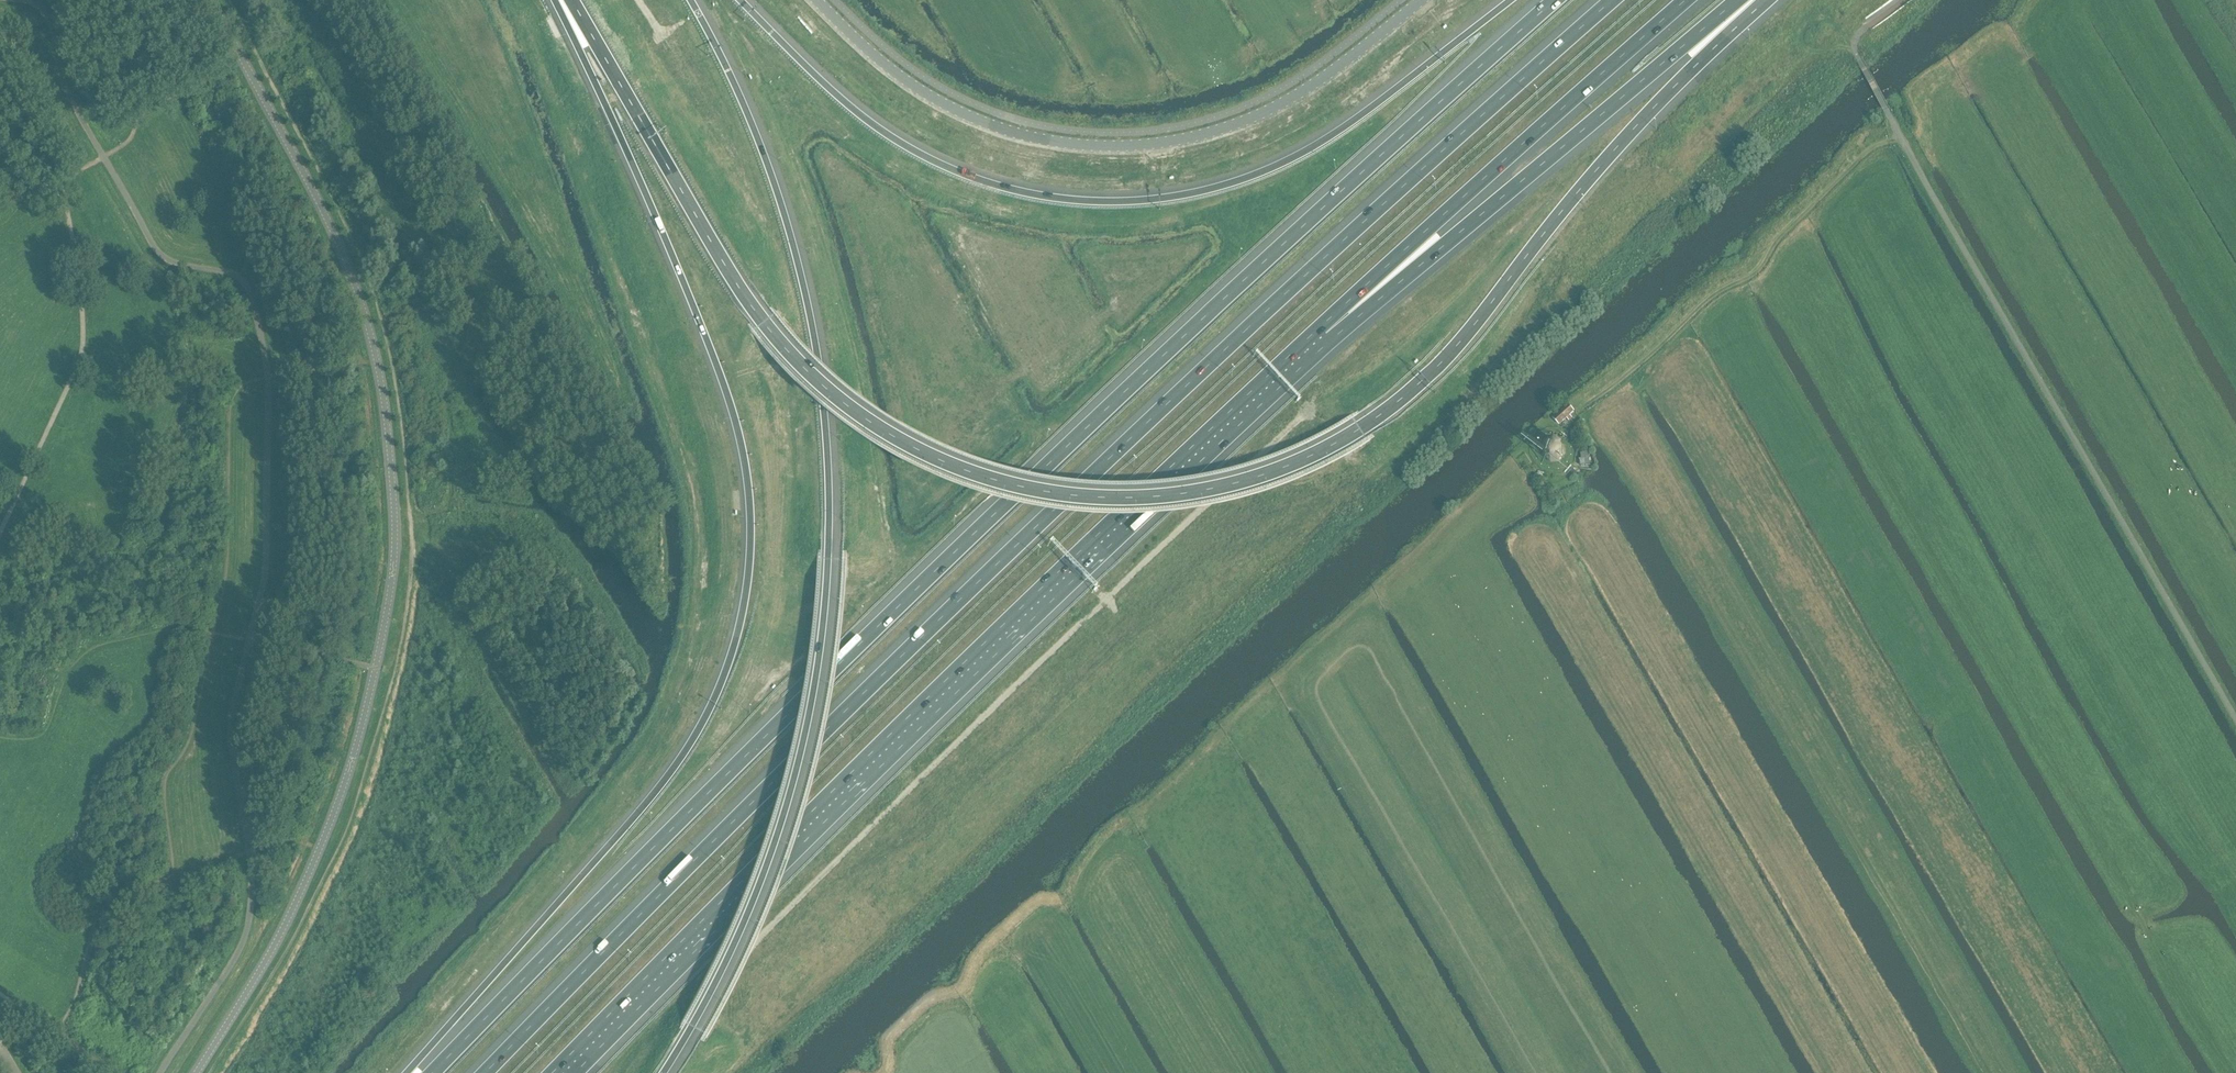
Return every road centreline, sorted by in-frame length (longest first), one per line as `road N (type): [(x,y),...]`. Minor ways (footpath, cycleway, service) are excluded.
road 1 (motorway): [(571,0),(737,286),(825,387),(893,437),(968,472),(1049,492),(1134,498),(1214,488),(1289,466),(1401,399),(1466,336),(1599,167),(1756,0)]
road 2 (motorway): [(1615,0),(1385,202),(923,635),(486,1072)]
road 3 (motorway): [(1556,0),(777,720),(432,1072)]
road 4 (motorway): [(560,0),(737,426),(751,518),(745,610),(722,685),(676,767),(408,1072)]
road 5 (motorway): [(662,1072),(726,967),(779,844),(811,727),(830,563),(825,420),(794,248),(748,121),(689,0)]
road 6 (motorway): [(564,1072),(975,664),(1325,334)]
road 7 (motorway): [(1511,0),(1300,155),(1185,197),(1114,203),(1011,191),(915,154),(836,97),(738,0)]
road 8 (unclassified): [(376,669),(395,524),(369,331),(342,252),(211,0)]
road 9 (unclassified): [(1422,0),(1264,113),(1182,138),(1104,147),(1011,134),(952,111),(892,72),(817,0)]
road 10 (track): [(225,0),(360,260),(399,407),(415,550)]
road 11 (motorway): [(1325,334),(1446,245),(1737,0)]
road 12 (motorway): [(1325,334),(1429,228),(1686,0)]
road 13 (unclassified): [(376,669),(320,848),(272,950),(197,1072)]

